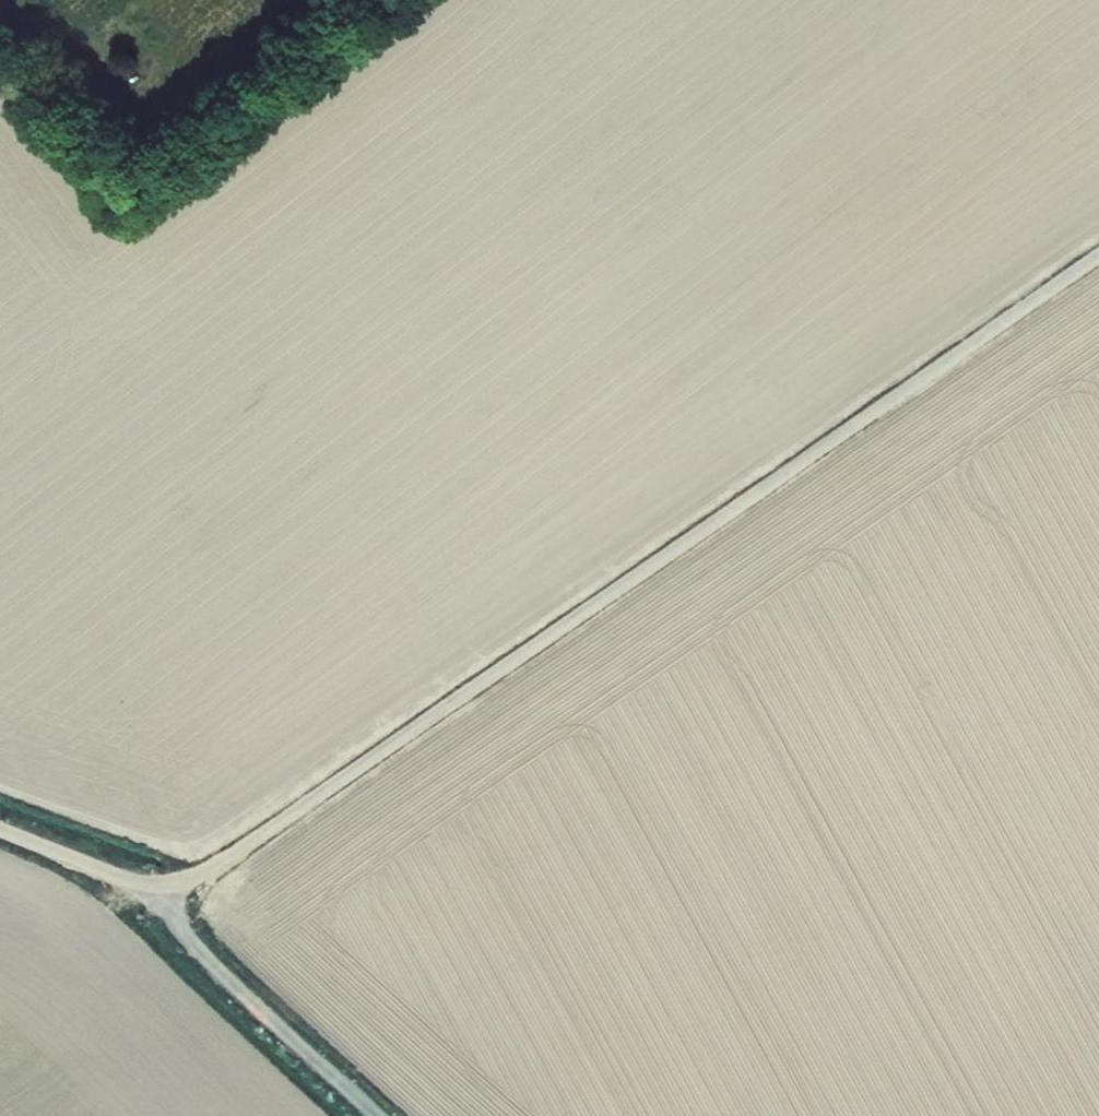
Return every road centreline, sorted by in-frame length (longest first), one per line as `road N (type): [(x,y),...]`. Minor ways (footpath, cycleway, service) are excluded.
road 1 (unclassified): [(0,830),(151,883),(218,865),(1098,253)]
road 2 (track): [(380,1115),(179,928),(168,883)]

